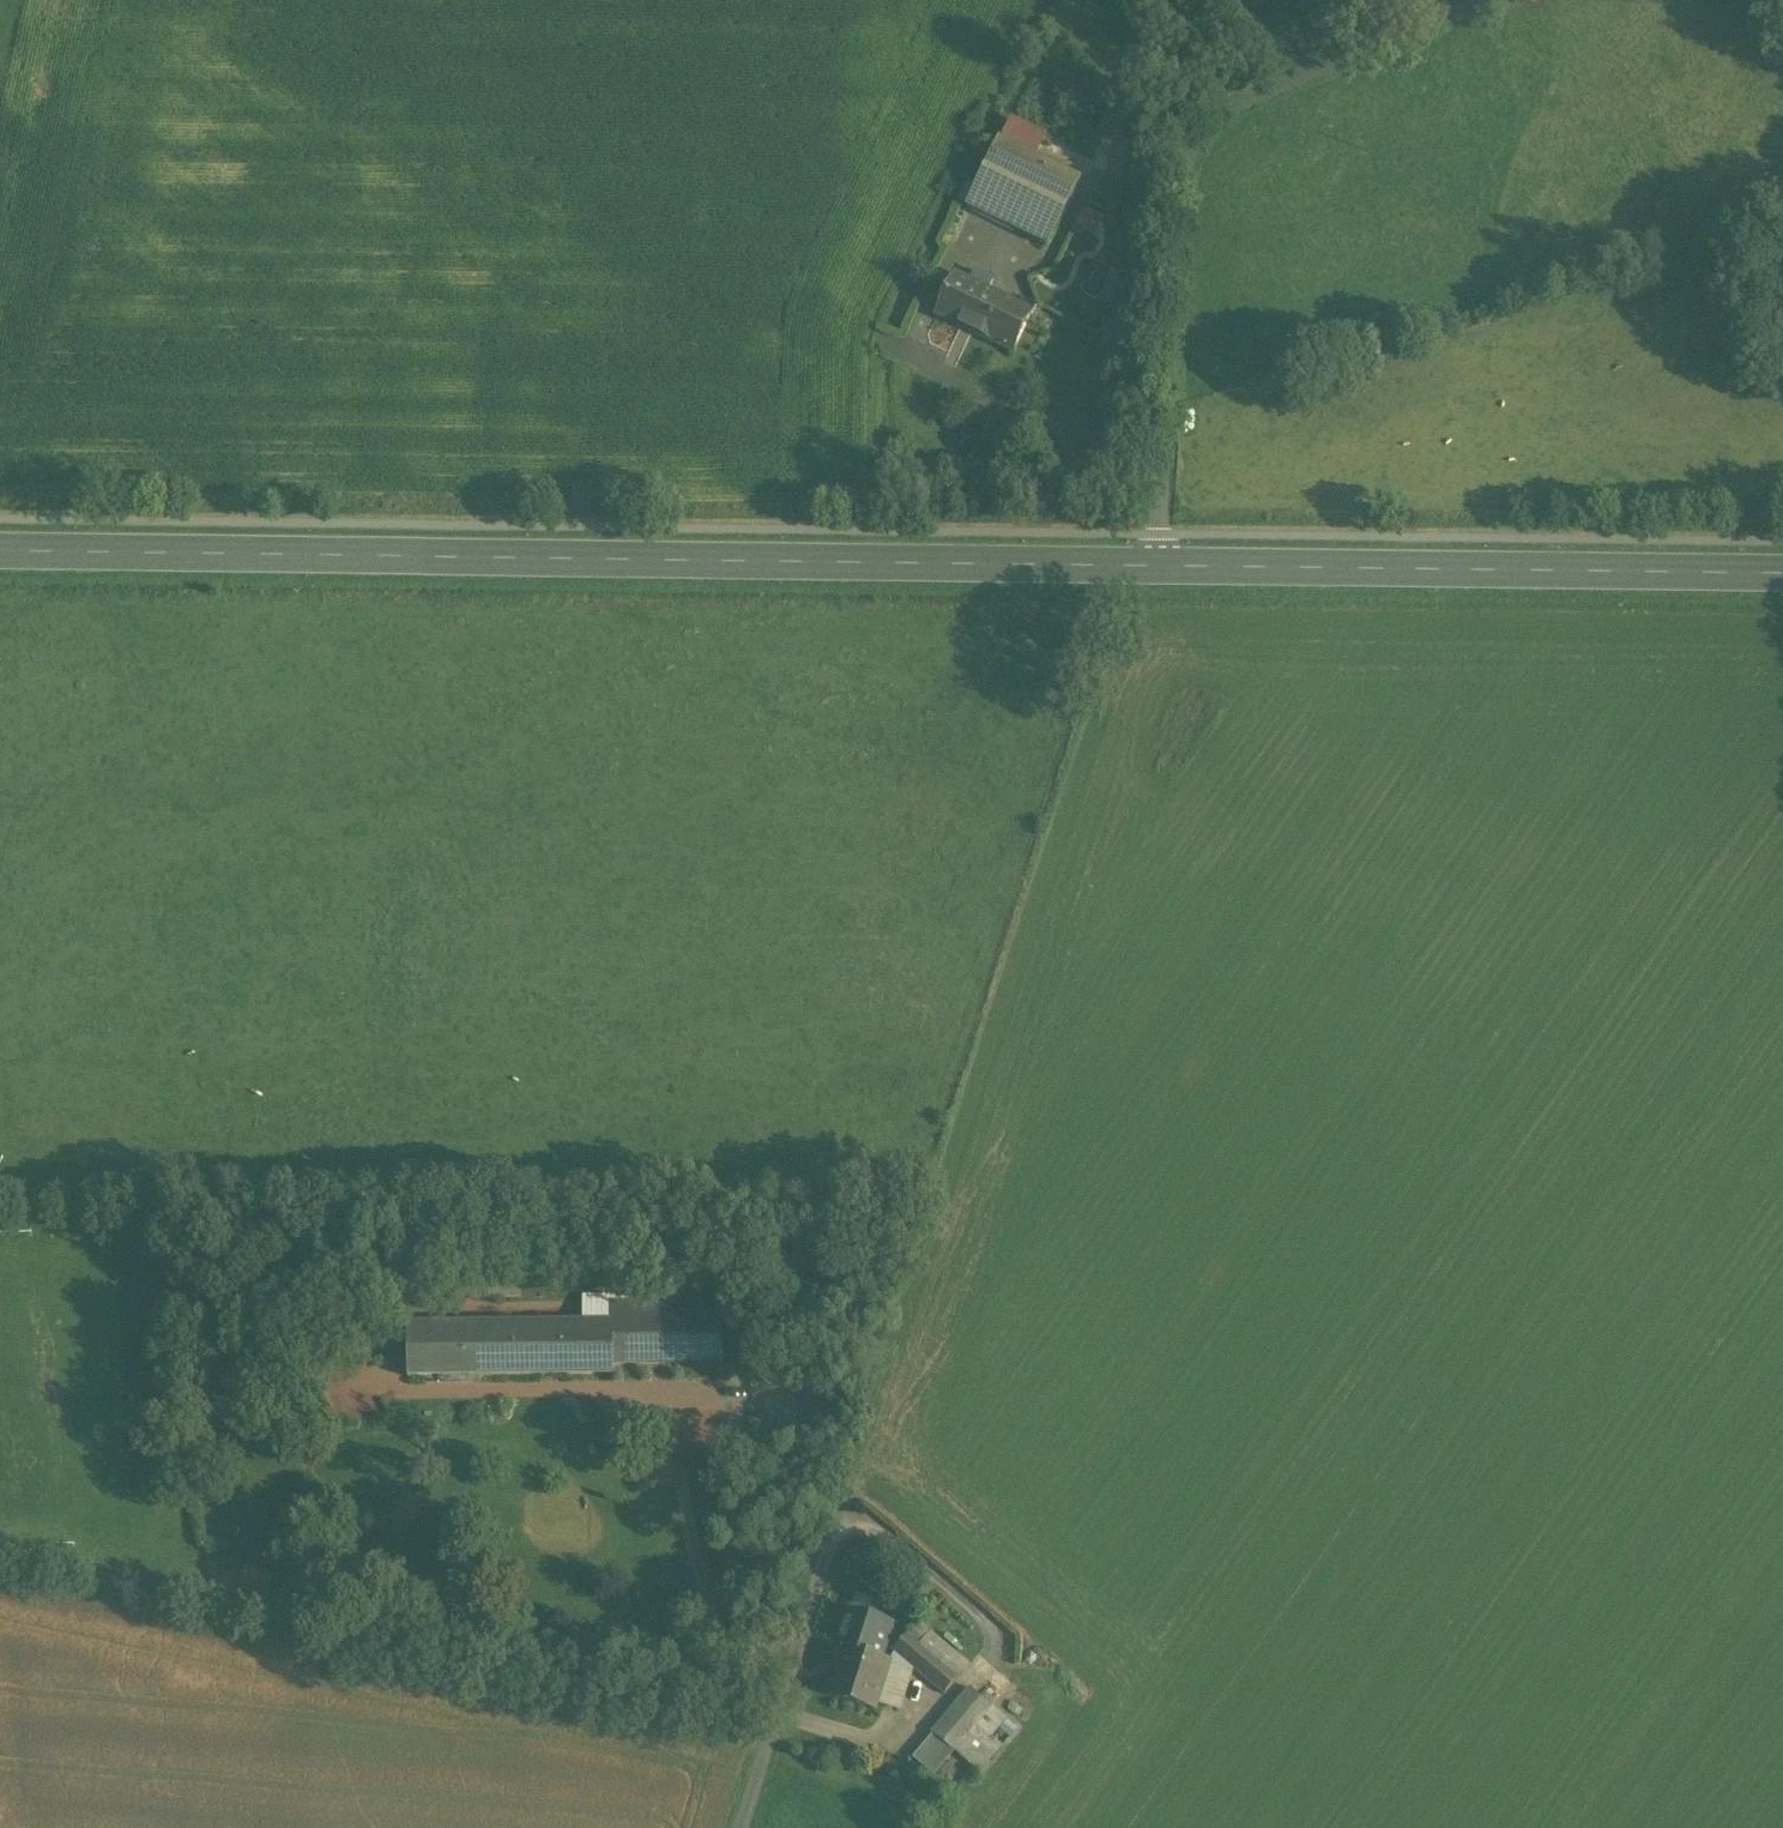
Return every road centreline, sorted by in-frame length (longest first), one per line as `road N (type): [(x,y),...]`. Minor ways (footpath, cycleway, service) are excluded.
road 1 (primary): [(1782,575),(0,553)]
road 2 (unclassified): [(739,1827),(783,1688)]

